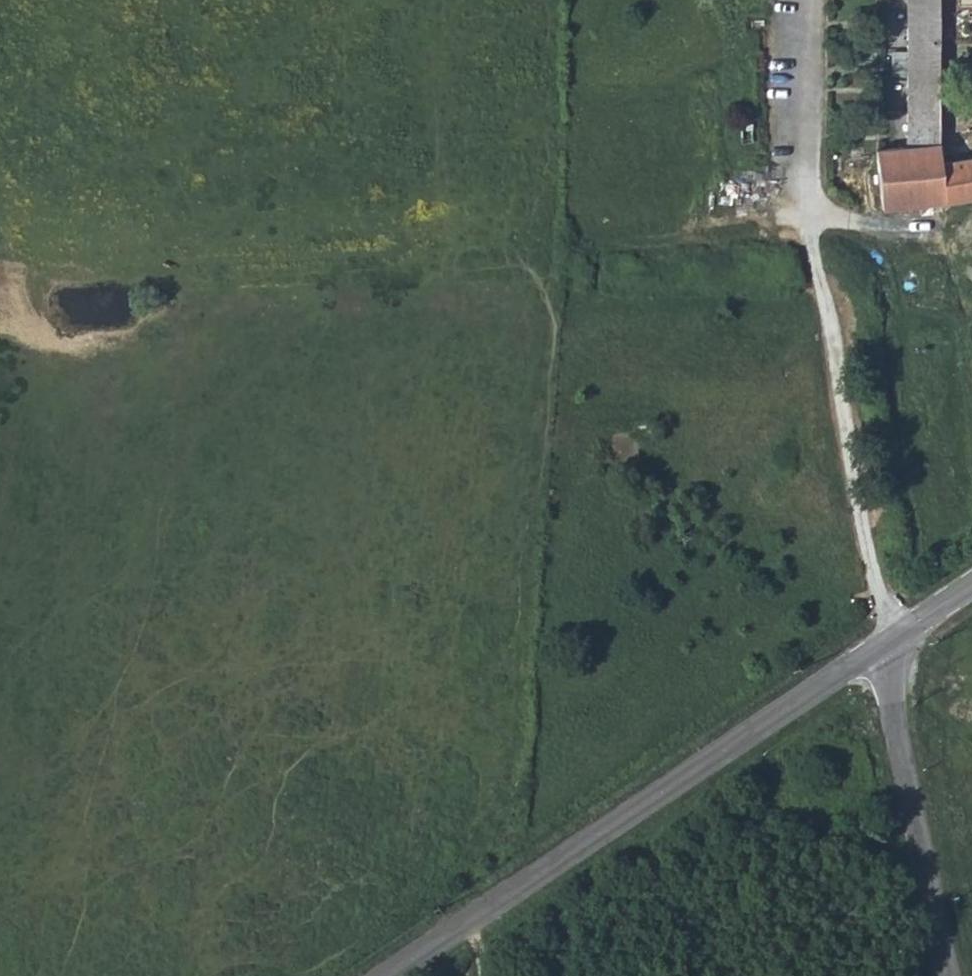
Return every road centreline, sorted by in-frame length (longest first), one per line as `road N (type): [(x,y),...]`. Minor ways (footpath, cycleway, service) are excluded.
road 1 (tertiary): [(385,975),(881,642)]
road 2 (residential): [(881,642),(945,975)]

